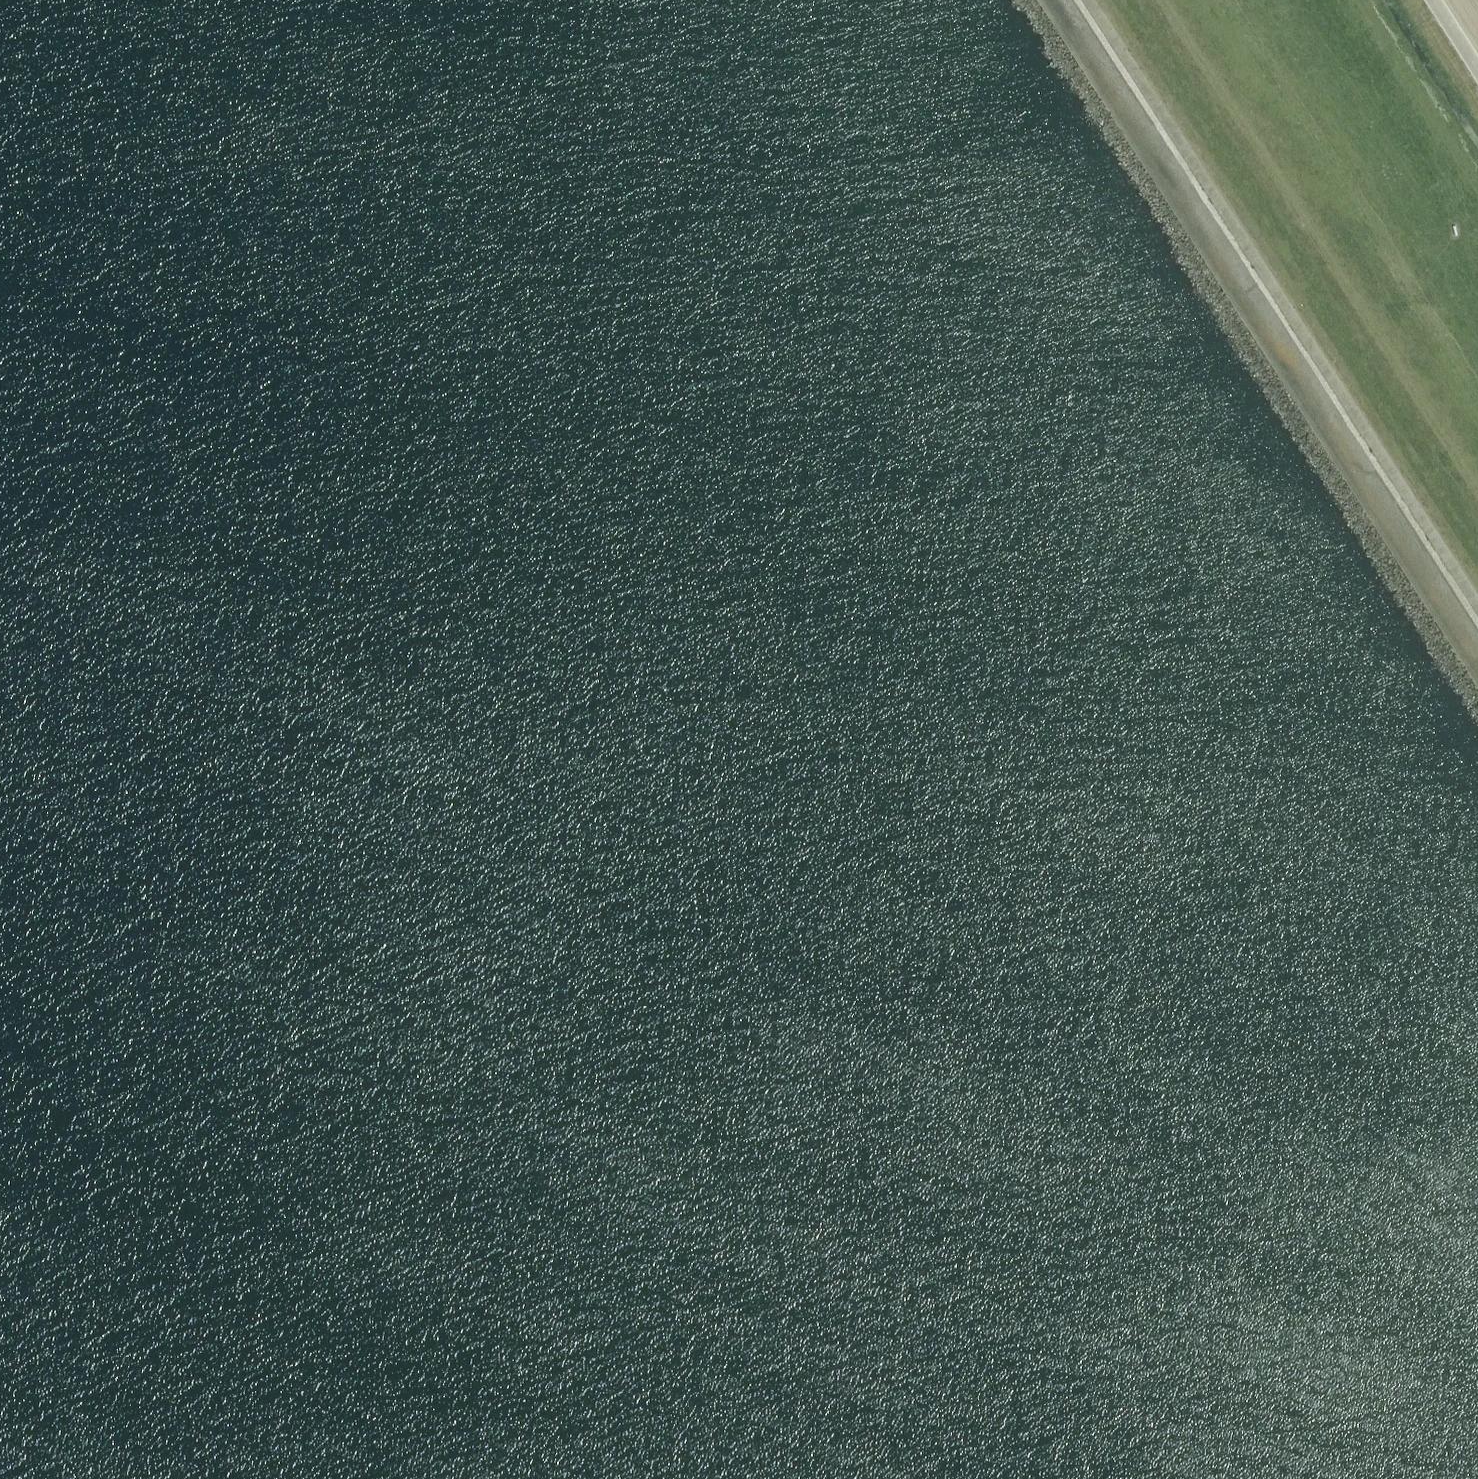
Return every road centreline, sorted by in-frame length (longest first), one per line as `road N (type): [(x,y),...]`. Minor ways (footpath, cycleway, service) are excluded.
road 1 (unclassified): [(1088,0),(1477,607)]

